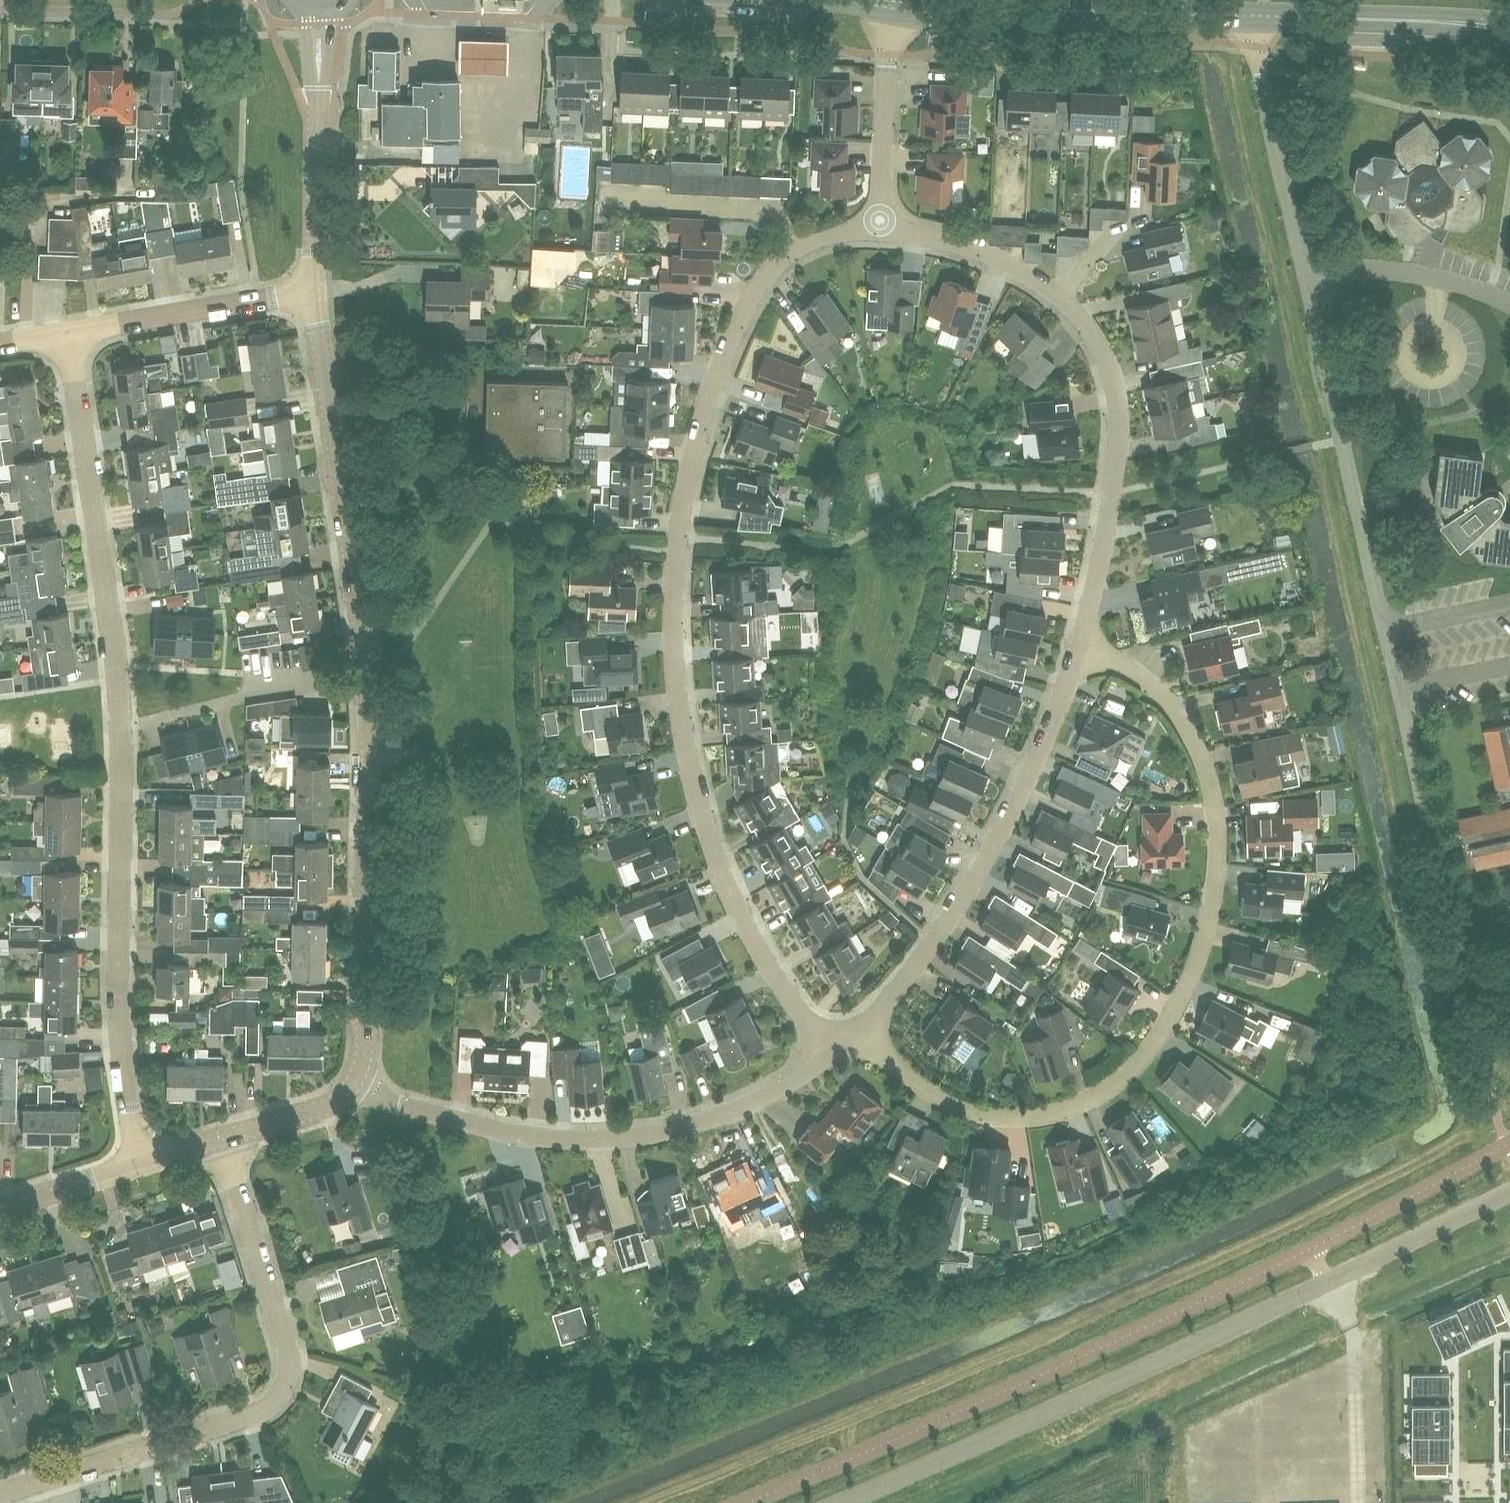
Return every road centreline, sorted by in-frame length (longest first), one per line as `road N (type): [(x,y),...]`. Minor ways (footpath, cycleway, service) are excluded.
road 1 (residential): [(1447,907),(1258,66),(1261,16)]
road 2 (residential): [(828,1060),(778,982),(716,855),(675,668),(680,539),(704,428),(738,326),(758,289),(799,248)]
road 3 (residential): [(858,1033),(928,1094),(978,1115),(1046,1116),(1106,1094),(1164,1031),(1185,994),(1205,947),(1221,864),(1212,786),(1200,751),(1156,690),(1129,668),(1079,646)]
road 4 (unclassified): [(840,1502),(1509,1192)]
road 5 (residential): [(0,1493),(267,1407),(286,1389),(291,1354),(220,1141)]
road 6 (residential): [(1079,646),(1120,421),(1098,344),(1059,298),(991,256),(879,229)]
road 7 (residential): [(354,1087),(500,1133),(601,1142),(703,1123),(828,1060)]
road 8 (residential): [(858,1033),(898,989),(995,846),(1079,646)]
road 9 (residential): [(144,1167),(118,1011),(121,725)]
road 10 (residential): [(354,1087),(366,1045),(369,680)]
road 11 (residential): [(121,725),(119,666),(68,333)]
road 12 (residential): [(369,680),(312,293)]
road 13 (tertiary): [(1261,16),(895,4)]
road 14 (residential): [(312,293),(320,6)]
road 15 (residential): [(121,725),(280,688),(369,680)]
road 16 (tertiary): [(1509,30),(1261,16)]
road 17 (residential): [(312,293),(68,333)]
road 18 (residential): [(879,229),(895,4)]
road 19 (residential): [(799,248),(782,221),(761,210),(599,200)]
road 20 (residential): [(0,1211),(144,1167)]
road 21 (residential): [(220,1141),(315,1113),(354,1087)]

